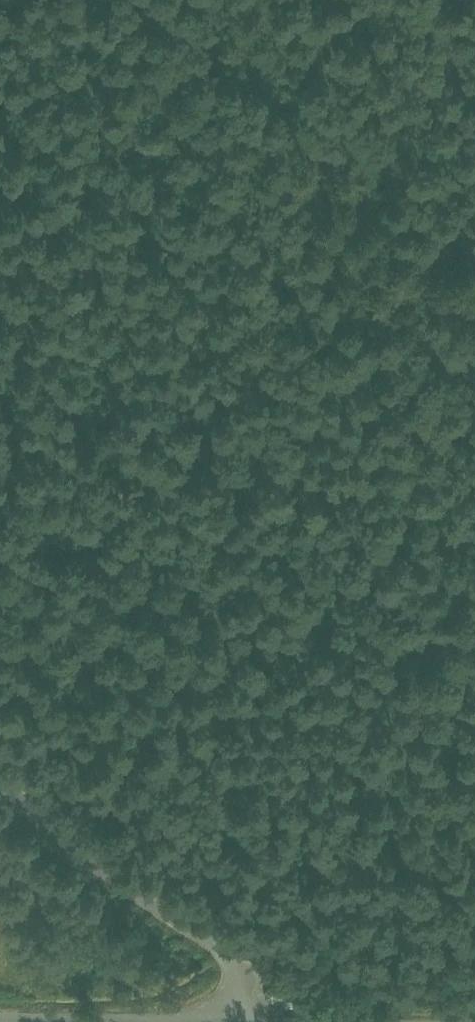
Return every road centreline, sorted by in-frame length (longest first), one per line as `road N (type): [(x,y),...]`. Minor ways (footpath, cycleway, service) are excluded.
road 1 (unclassified): [(0,790),(28,820),(233,958),(250,1021)]

